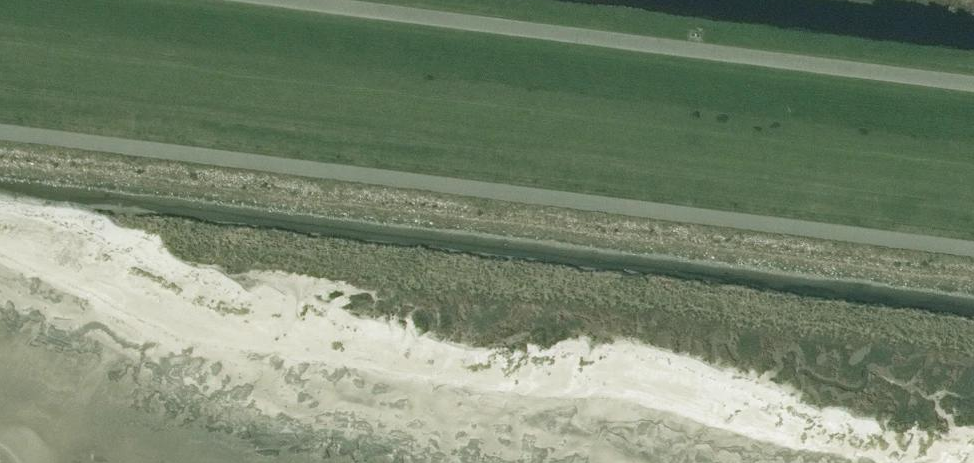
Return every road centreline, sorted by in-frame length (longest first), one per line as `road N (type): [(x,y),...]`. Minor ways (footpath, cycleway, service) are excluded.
road 1 (unclassified): [(0,147),(973,264)]
road 2 (unclassified): [(973,92),(218,0)]

